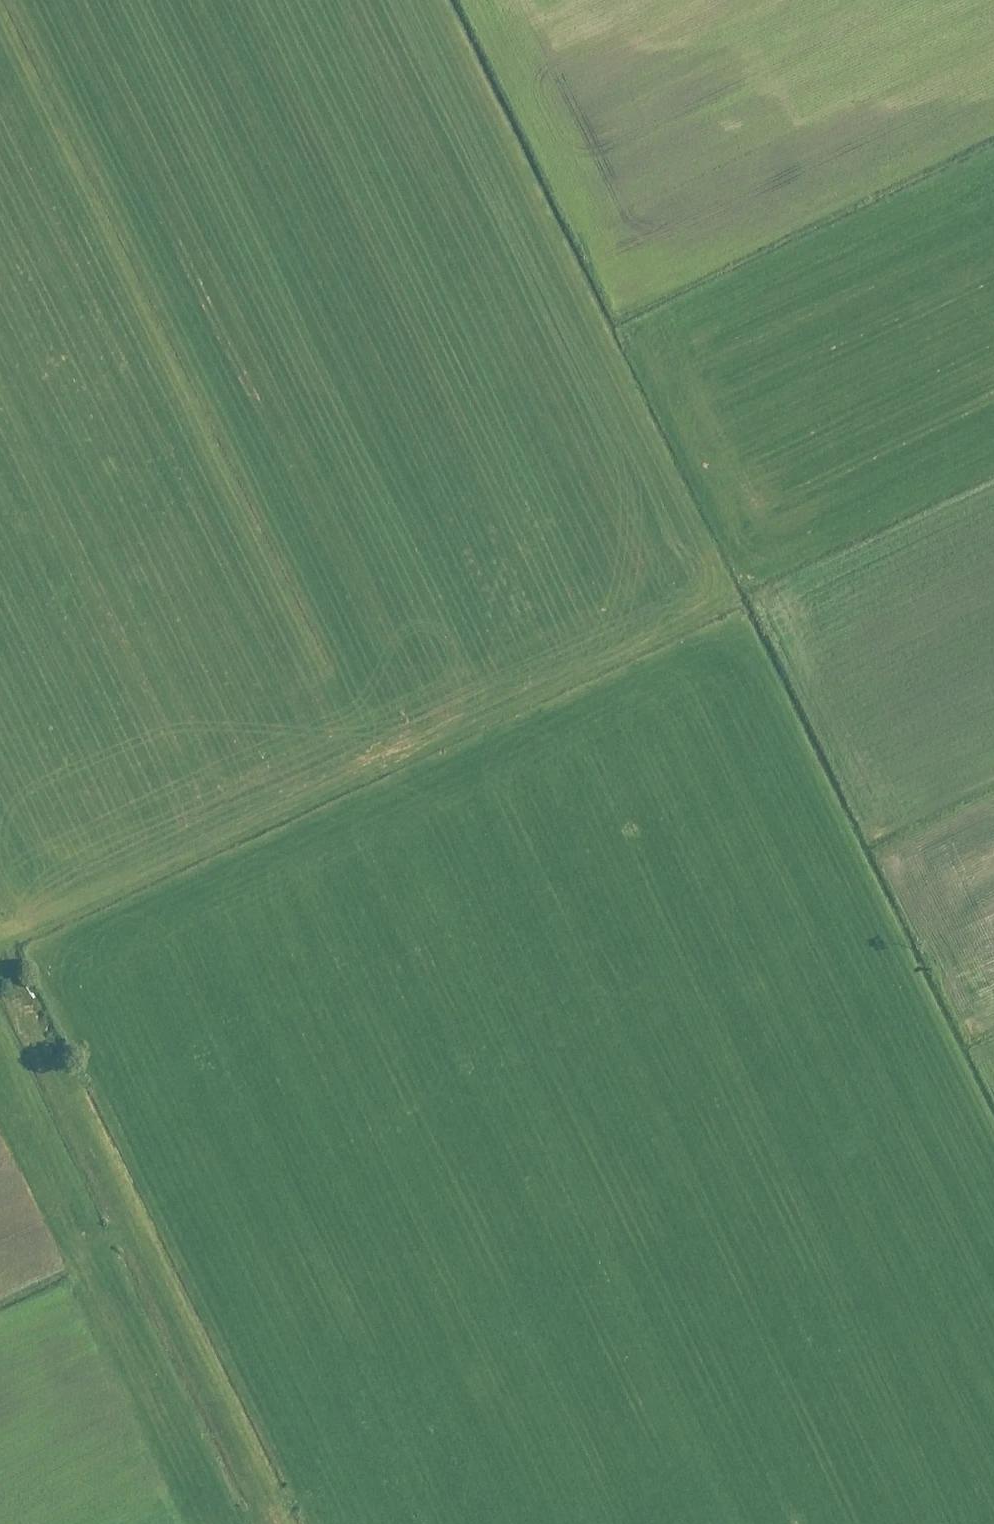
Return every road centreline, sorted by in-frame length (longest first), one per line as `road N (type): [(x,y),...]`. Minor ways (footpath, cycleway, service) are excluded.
road 1 (track): [(0,963),(275,1523)]

